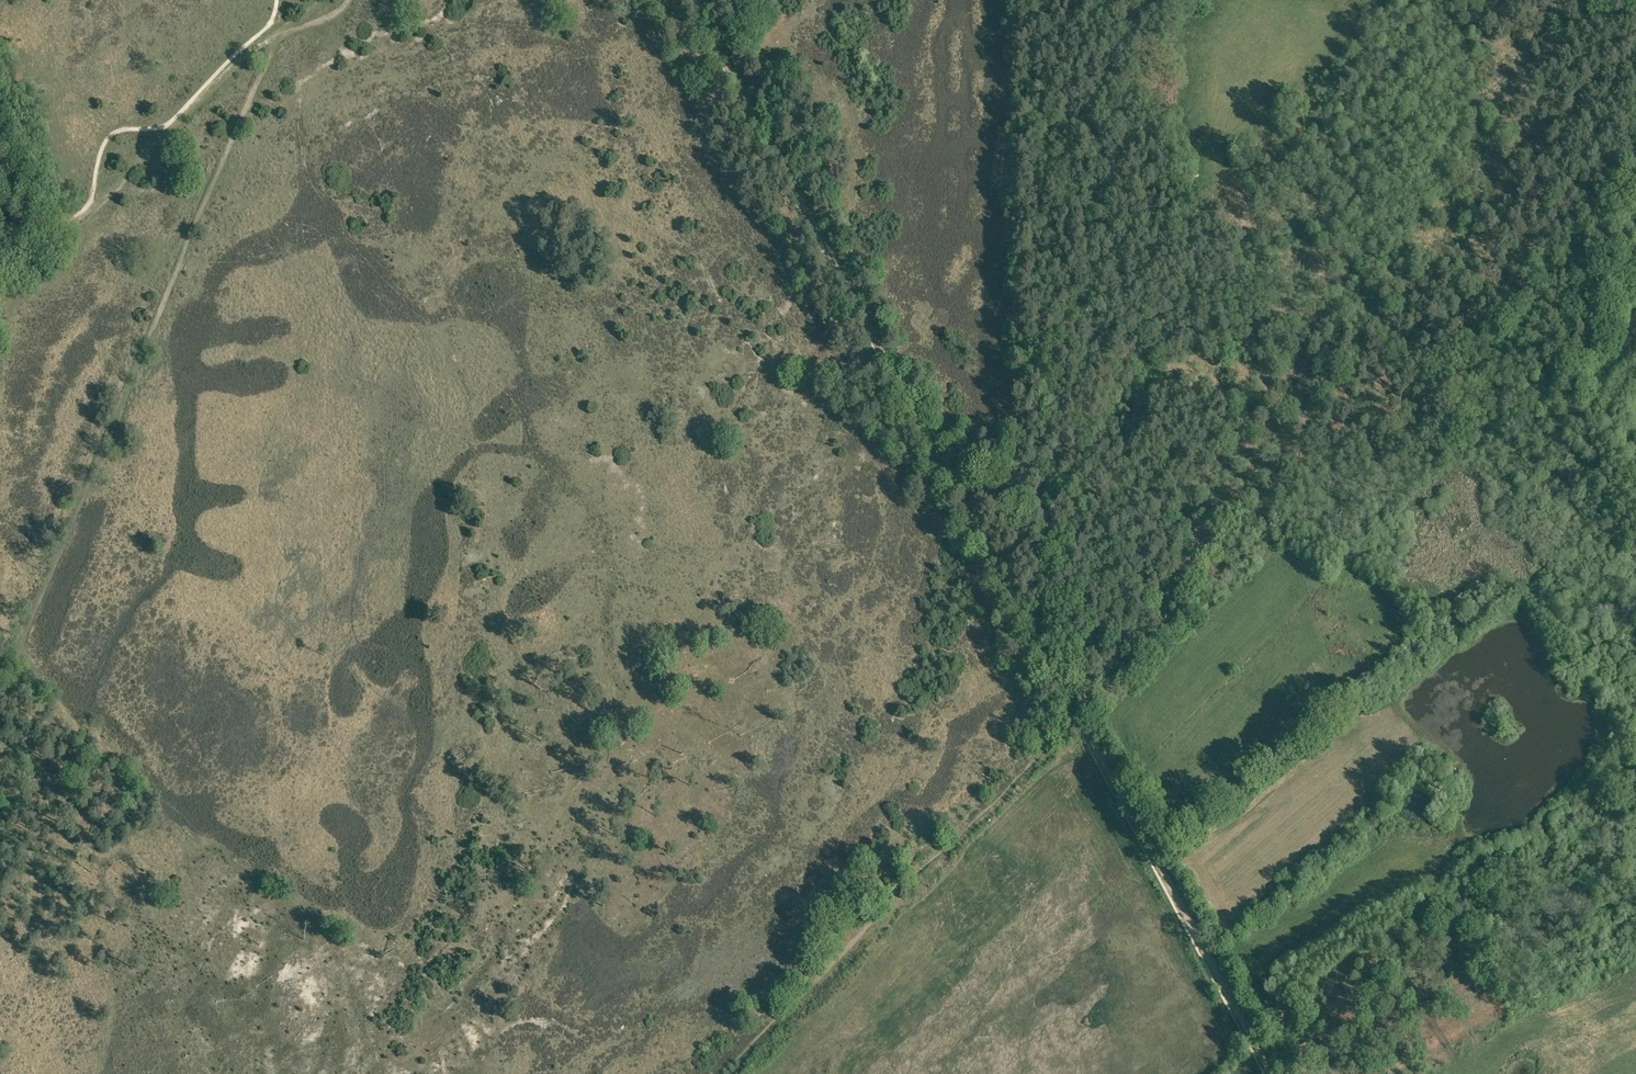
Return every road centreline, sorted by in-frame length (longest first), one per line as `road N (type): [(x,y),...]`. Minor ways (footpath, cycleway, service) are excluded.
road 1 (track): [(1032,628),(695,0)]
road 2 (track): [(1271,1073),(1078,715)]

